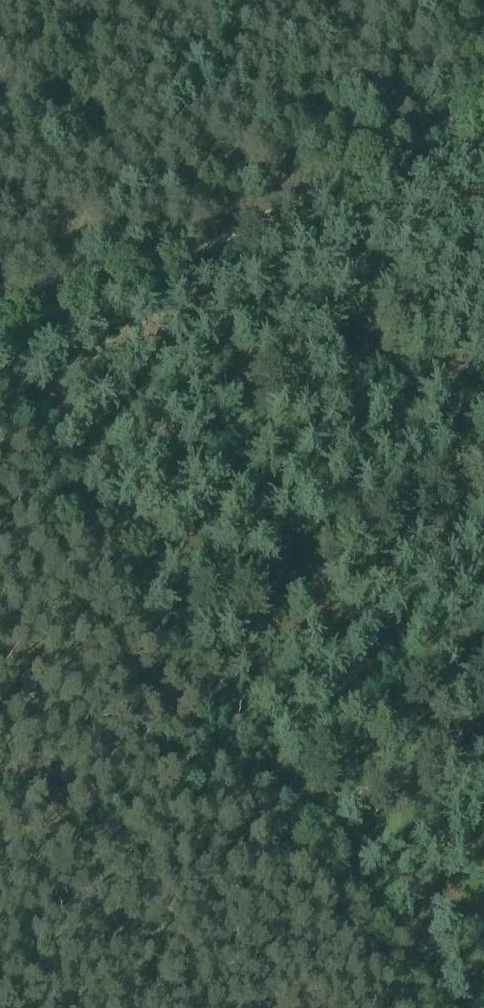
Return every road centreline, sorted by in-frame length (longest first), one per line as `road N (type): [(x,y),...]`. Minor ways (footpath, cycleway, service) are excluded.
road 1 (track): [(483,497),(290,203)]
road 2 (track): [(290,203),(131,287),(0,331)]
road 3 (track): [(483,101),(290,203)]

